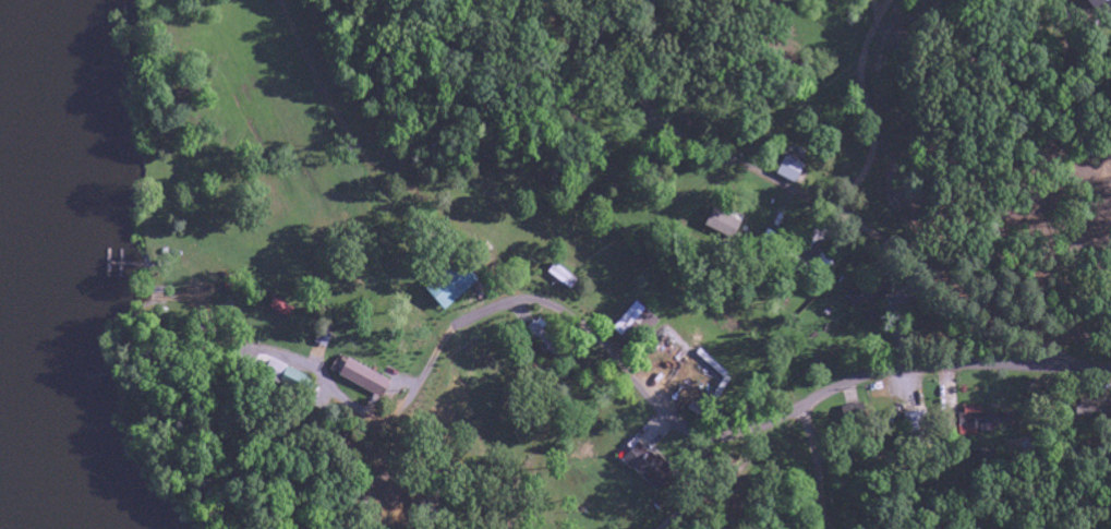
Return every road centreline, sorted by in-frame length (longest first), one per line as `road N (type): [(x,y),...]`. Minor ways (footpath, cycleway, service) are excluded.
road 1 (residential): [(507,305),(536,303),(578,322),(673,419),(707,435),(759,428),(894,373),(967,365),(1110,370)]
road 2 (residential): [(1076,369),(865,231),(686,141)]
road 3 (residential): [(193,89),(250,188),(430,204),(476,237),(507,305)]
road 4 (residential): [(887,0),(858,76),(875,154),(865,231)]
road 5 (track): [(280,0),(314,70),(291,139),(250,188)]
road 6 (track): [(314,70),(379,173),(430,204)]
road 7 (residential): [(800,408),(825,528)]

